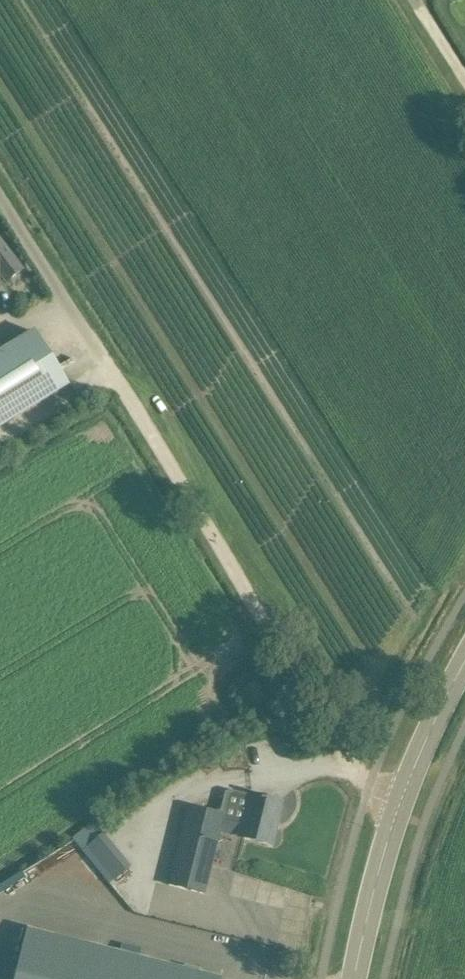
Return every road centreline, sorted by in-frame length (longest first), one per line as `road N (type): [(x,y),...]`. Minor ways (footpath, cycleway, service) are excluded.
road 1 (unclassified): [(402,800),(360,779),(0,210)]
road 2 (secondary): [(354,978),(402,800)]
road 3 (secondary): [(402,800),(464,658)]

